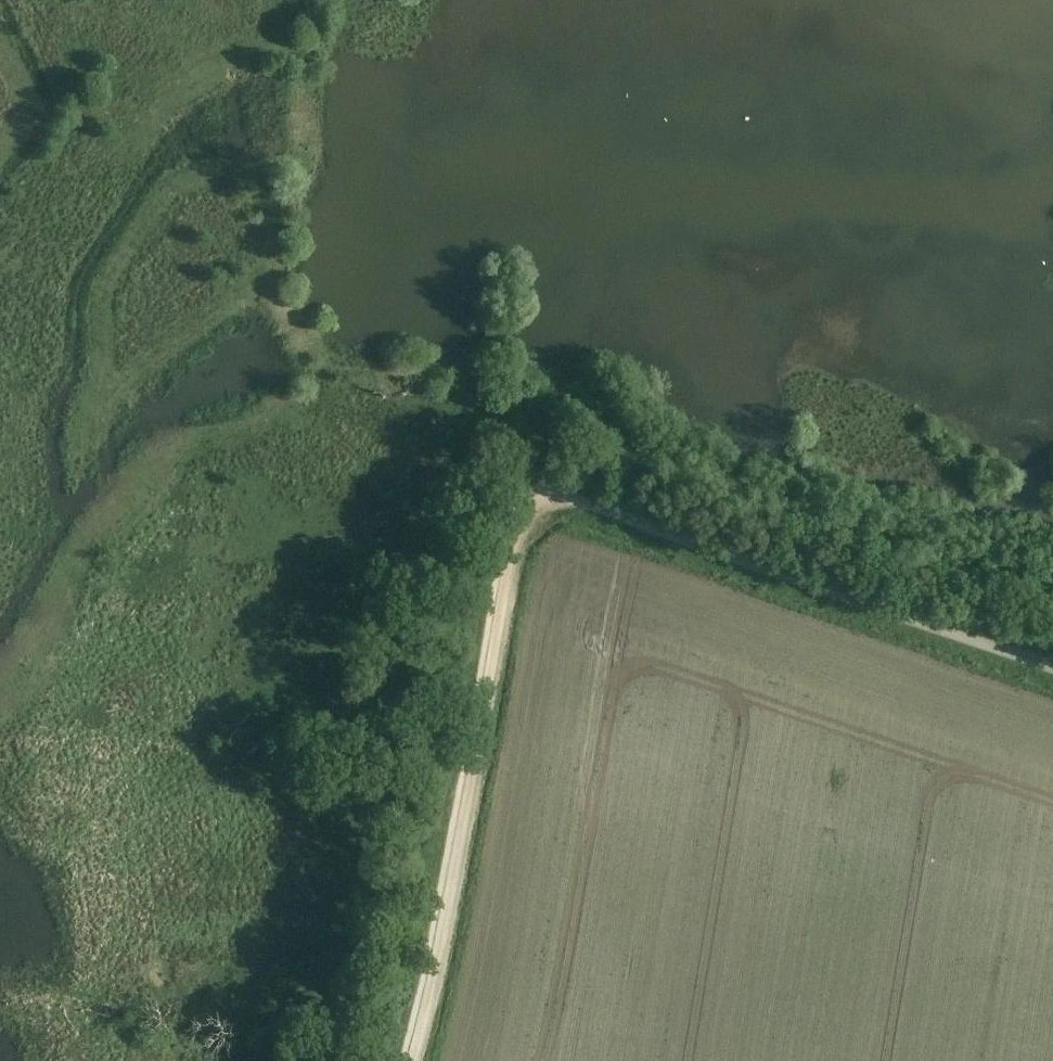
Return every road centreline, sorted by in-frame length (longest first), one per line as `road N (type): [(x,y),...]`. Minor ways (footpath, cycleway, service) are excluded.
road 1 (track): [(551,494),(525,510),(514,550),(413,1060)]
road 2 (unclassified): [(1052,665),(551,494)]

